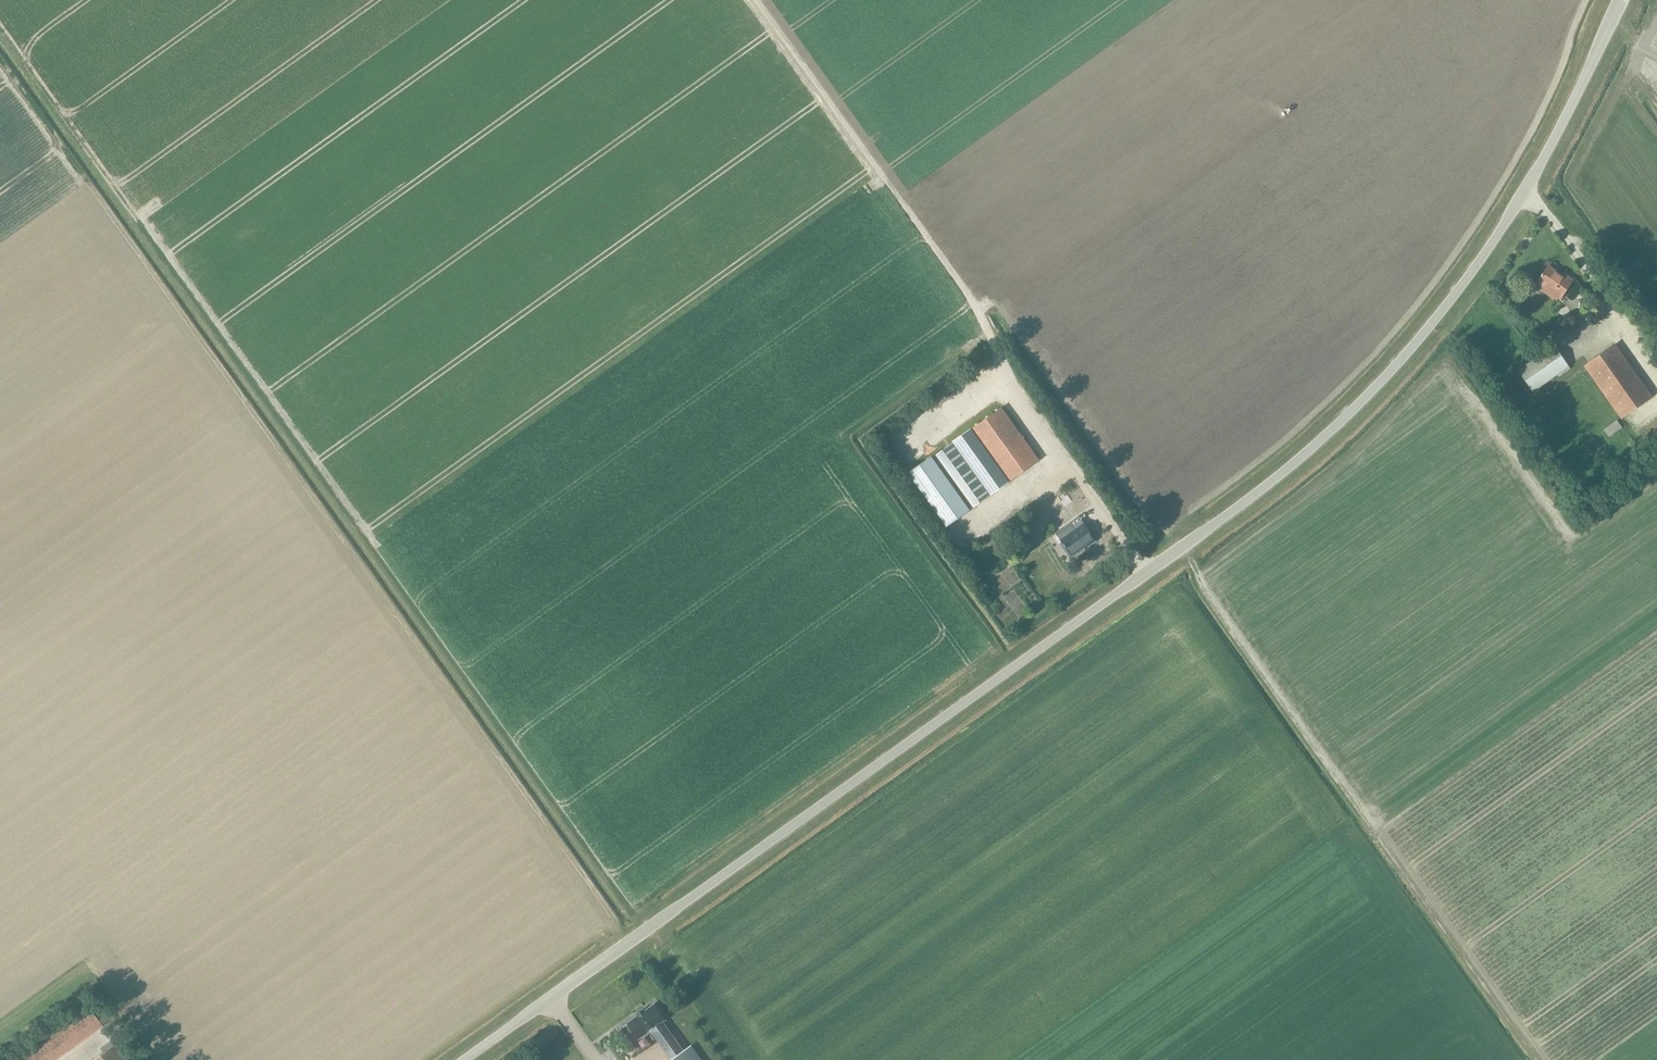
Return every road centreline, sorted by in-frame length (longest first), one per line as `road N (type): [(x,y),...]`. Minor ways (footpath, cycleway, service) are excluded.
road 1 (unclassified): [(465,1059),(1280,477),(1391,370),(1479,259),(1526,189),(1622,0)]
road 2 (track): [(756,0),(978,310),(1008,385),(1151,573)]

